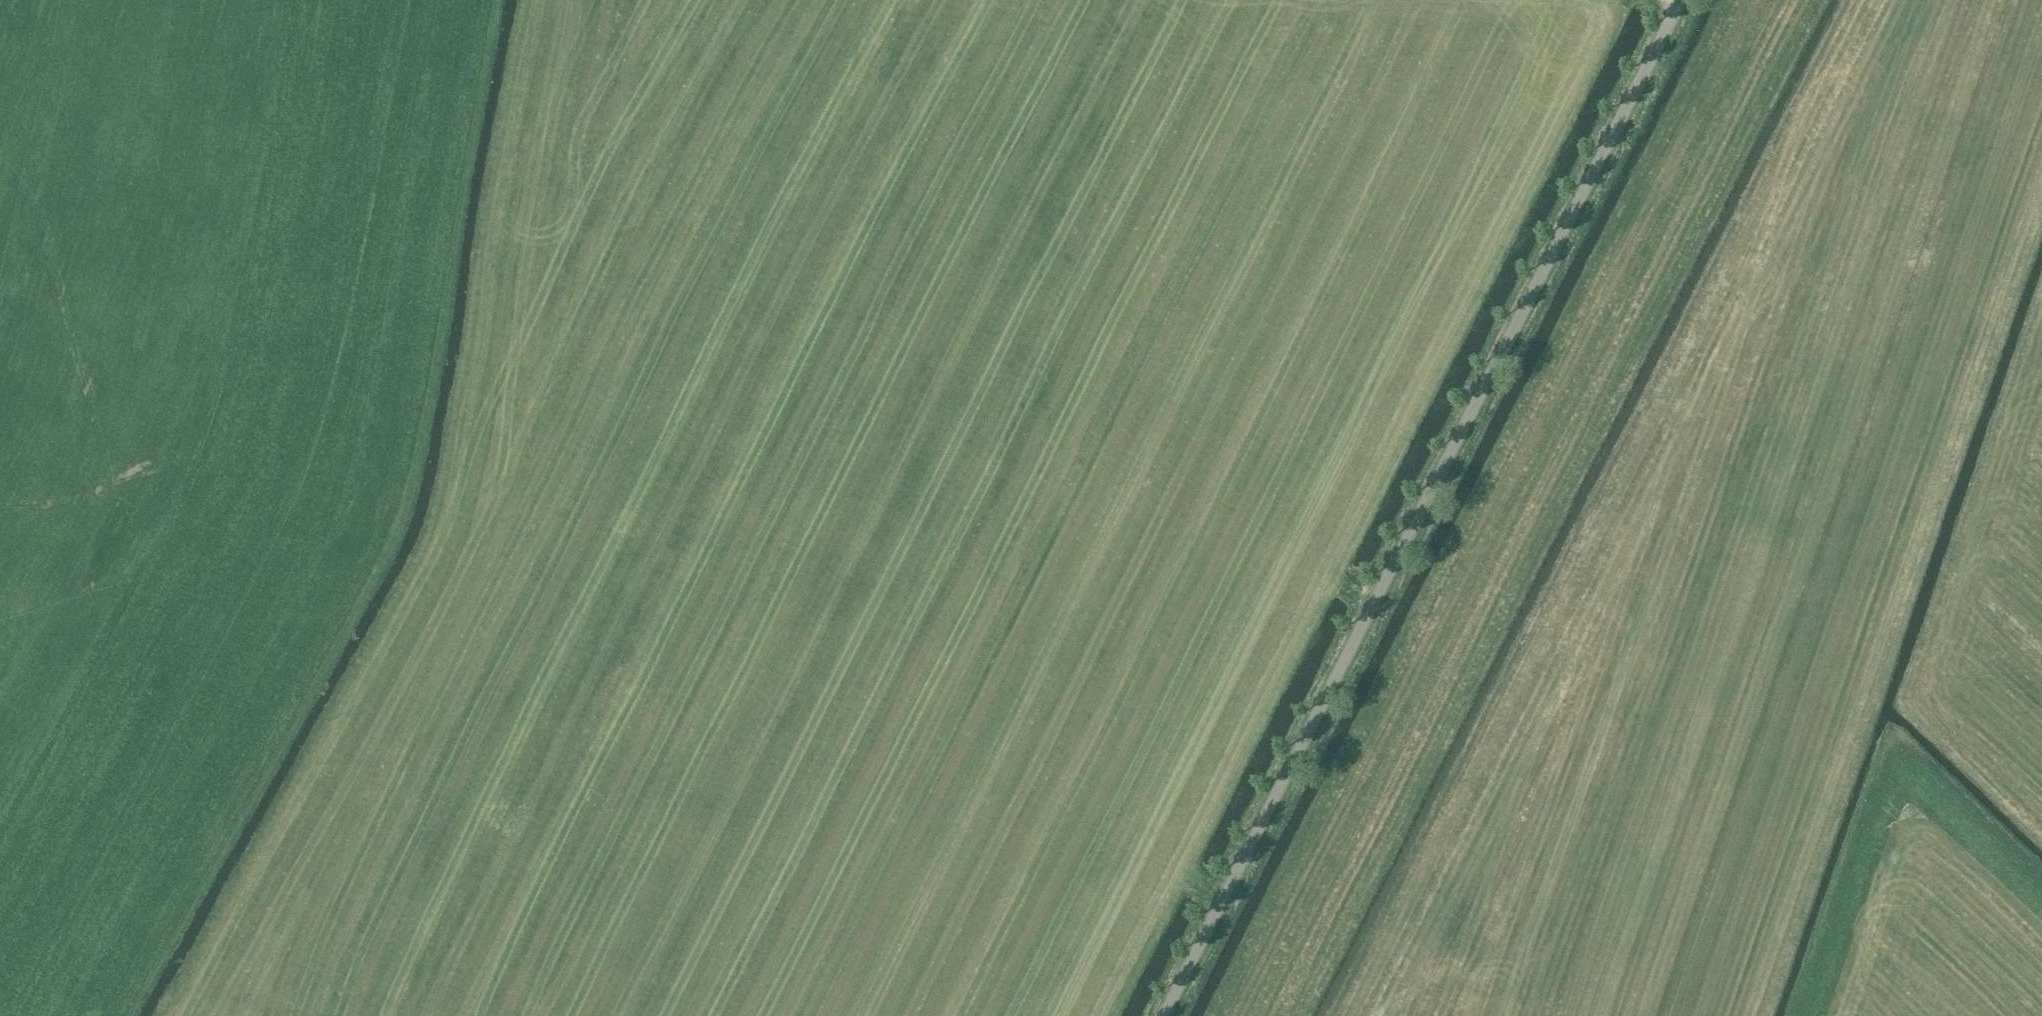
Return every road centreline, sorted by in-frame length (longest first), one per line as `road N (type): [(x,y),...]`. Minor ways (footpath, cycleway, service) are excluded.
road 1 (unclassified): [(1162,1015),(1683,0)]

